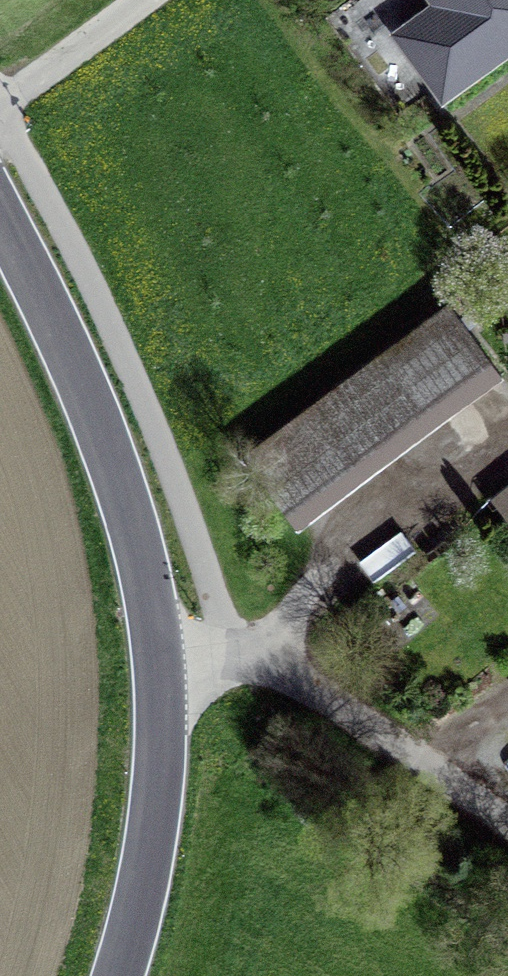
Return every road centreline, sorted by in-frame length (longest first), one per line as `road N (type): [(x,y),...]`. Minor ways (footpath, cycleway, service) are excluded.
road 1 (track): [(223,665),(217,602),(123,343),(7,104)]
road 2 (tertiary): [(160,673),(120,481),(0,220)]
road 3 (residential): [(507,832),(290,674),(253,662),(160,673)]
road 4 (tertiary): [(115,975),(145,876),(160,673)]
road 5 (track): [(7,104),(146,0)]

